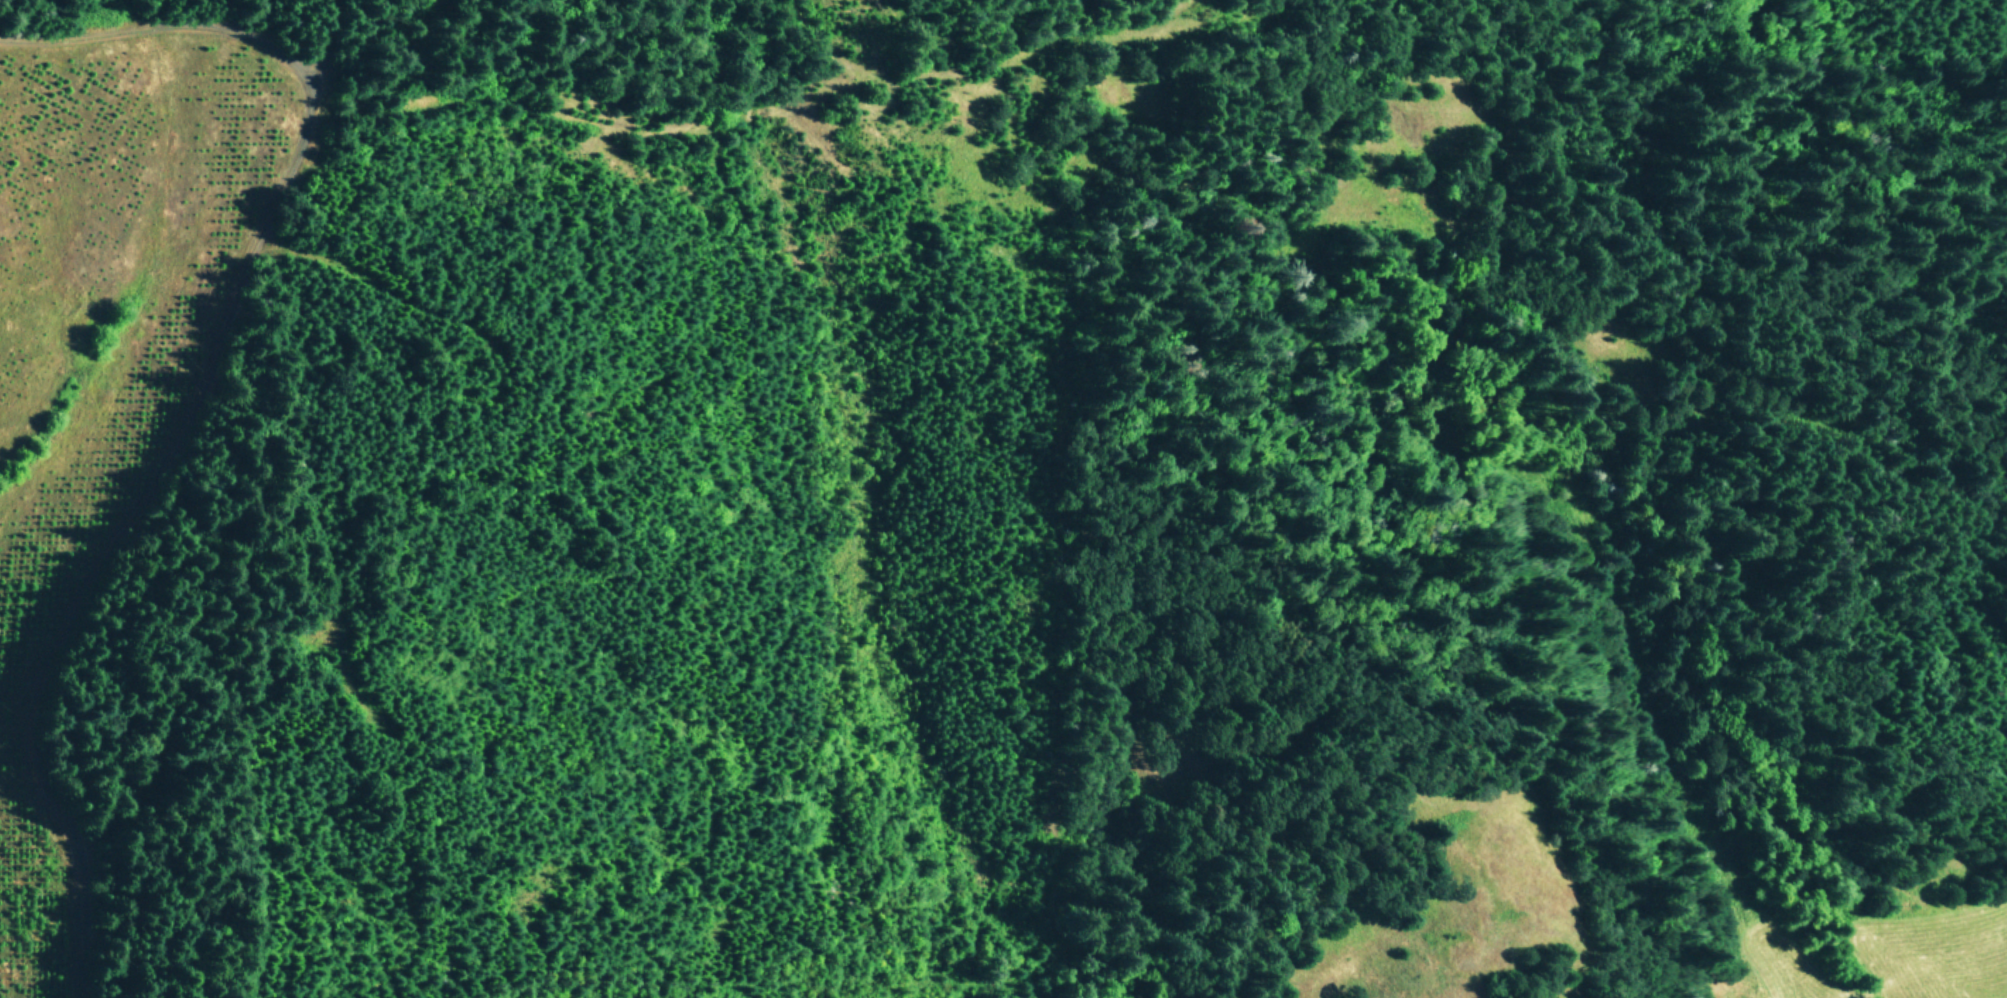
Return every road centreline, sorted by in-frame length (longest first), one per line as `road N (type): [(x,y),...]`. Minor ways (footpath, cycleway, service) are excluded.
road 1 (track): [(645,997),(565,930),(505,830),(491,776),(487,650),(445,511),(424,369),(433,263),(504,69),(542,0)]

